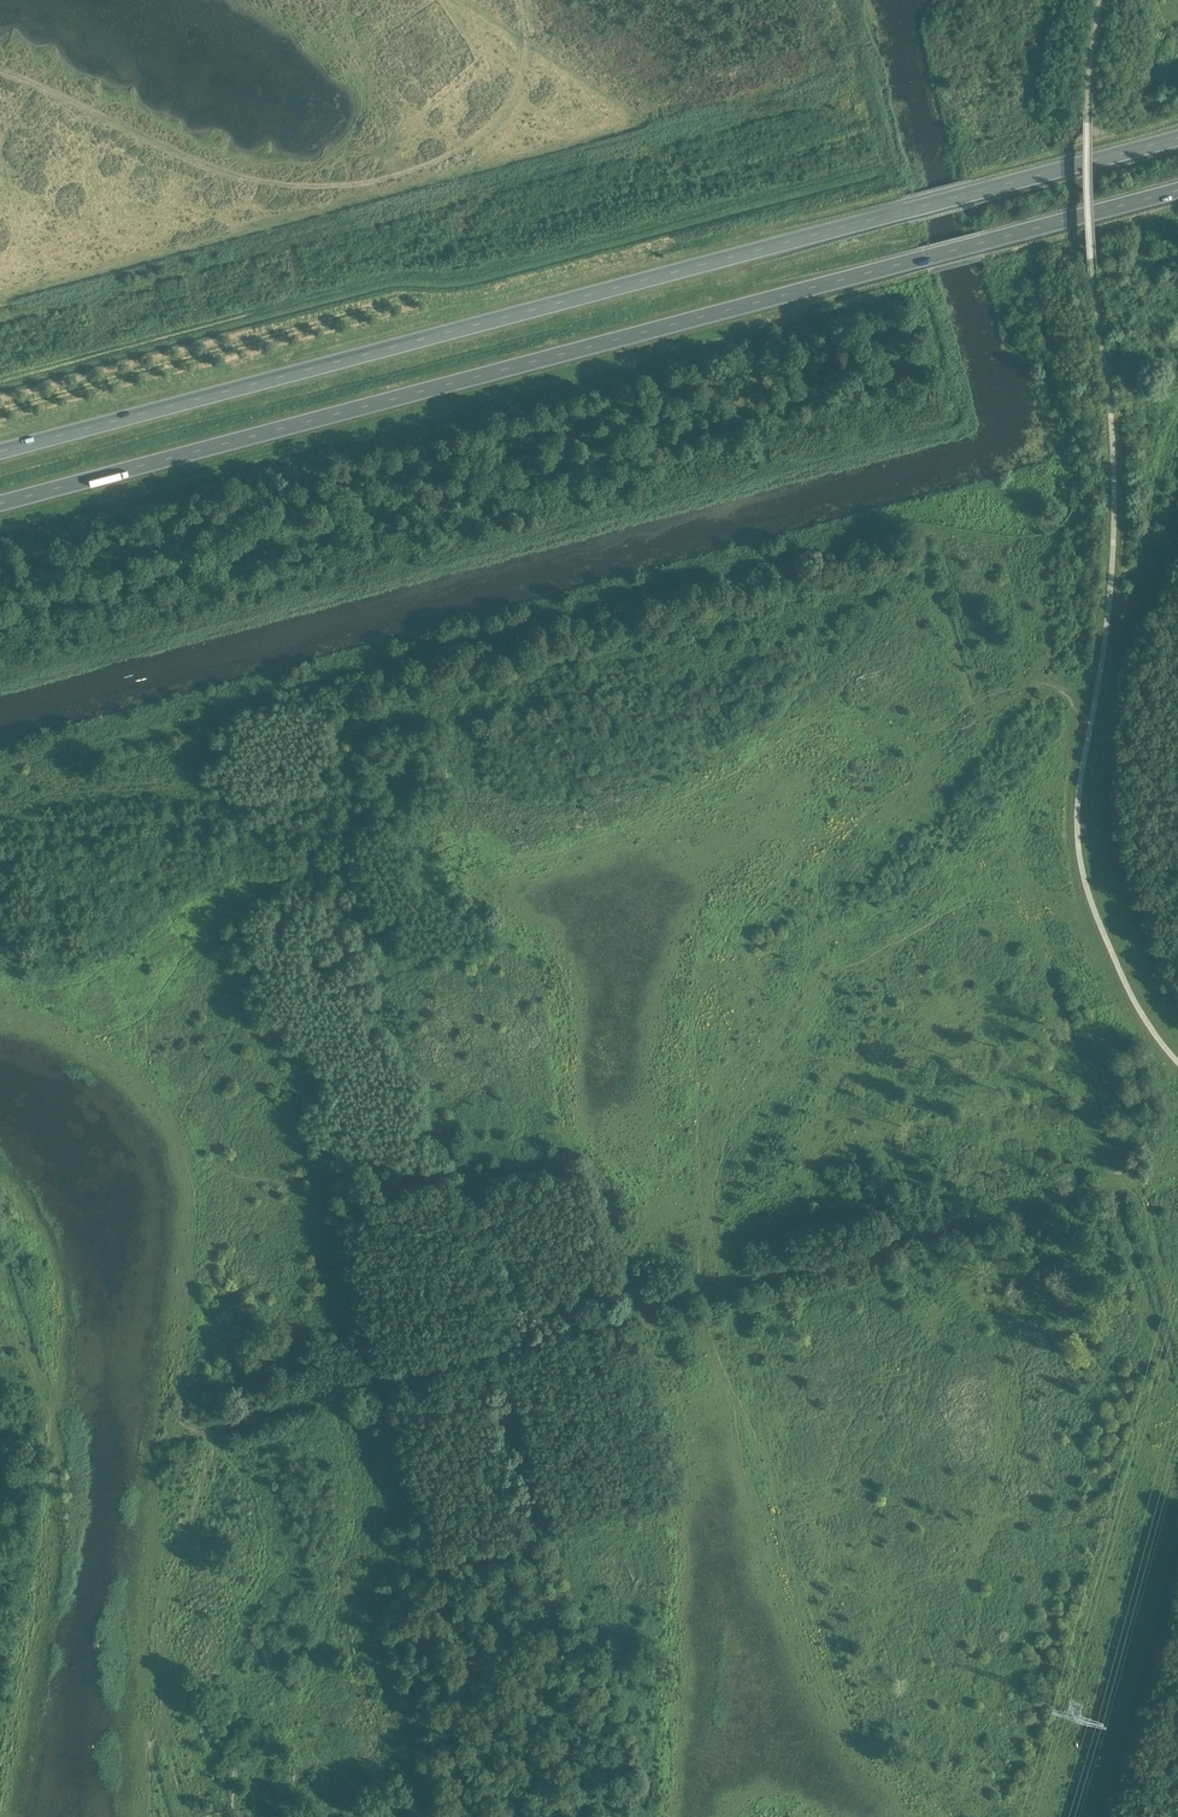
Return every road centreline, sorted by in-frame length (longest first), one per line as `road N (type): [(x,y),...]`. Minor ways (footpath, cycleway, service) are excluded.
road 1 (trunk): [(1177,138),(0,454)]
road 2 (trunk): [(0,504),(1177,191)]
road 3 (track): [(1177,1555),(1103,1816)]

